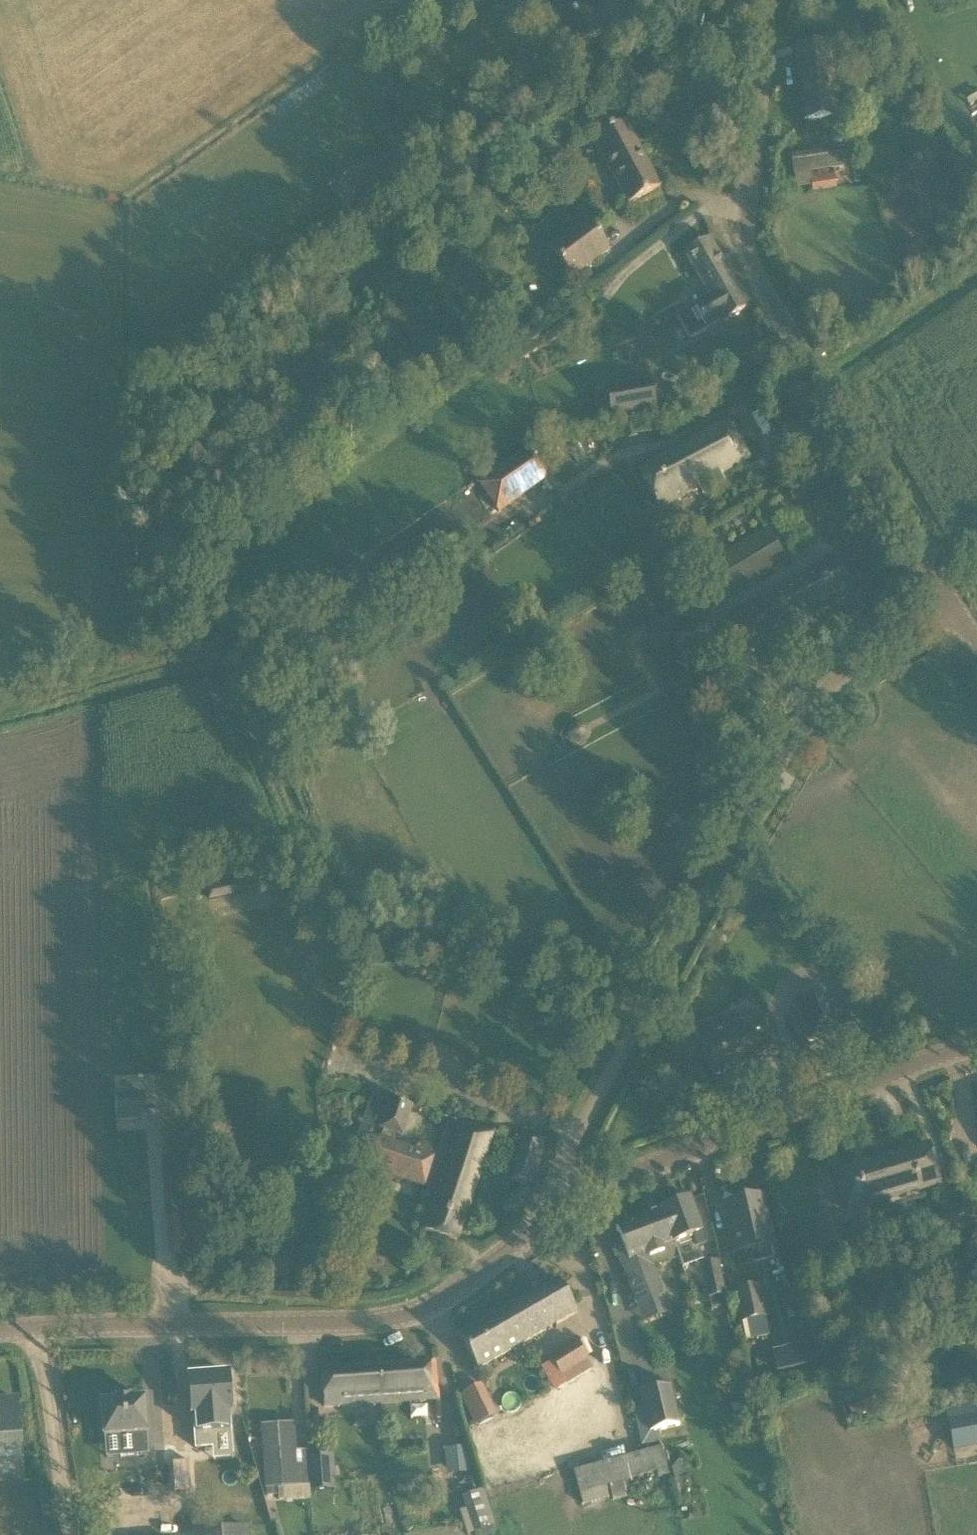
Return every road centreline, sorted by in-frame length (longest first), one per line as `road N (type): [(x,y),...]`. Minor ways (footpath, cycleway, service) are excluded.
road 1 (unclassified): [(553,1214),(601,1086),(766,779),(827,685),(955,607)]
road 2 (unclassified): [(955,607),(753,268),(747,191),(769,0)]
road 3 (tertiary): [(0,1331),(407,1316),(435,1305),(553,1214)]
road 4 (tertiary): [(553,1214),(657,1164),(976,1040)]
road 5 (track): [(34,1328),(70,1534)]

